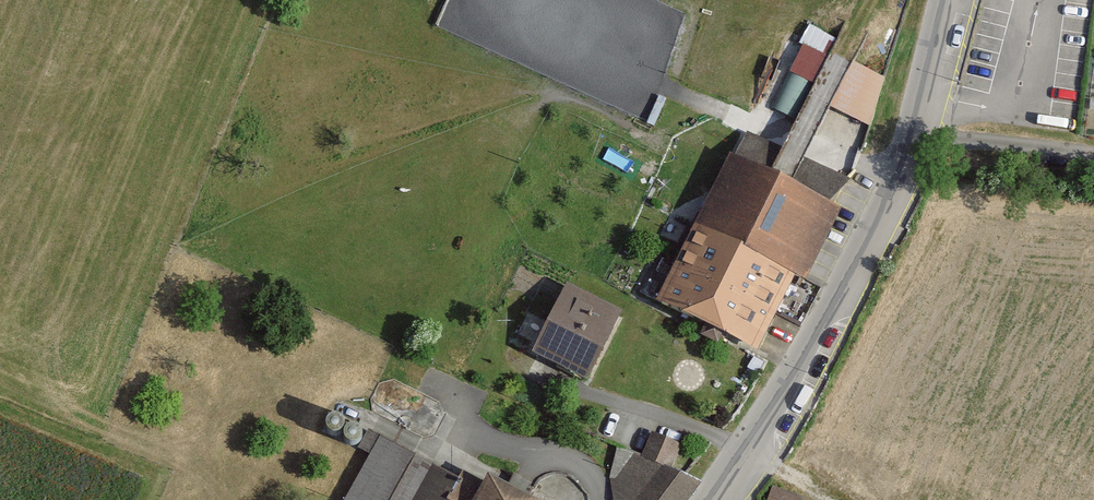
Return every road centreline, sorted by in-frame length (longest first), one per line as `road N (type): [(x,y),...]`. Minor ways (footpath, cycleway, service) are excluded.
road 1 (unclassified): [(720,499),(842,306),(915,132),(948,0)]

